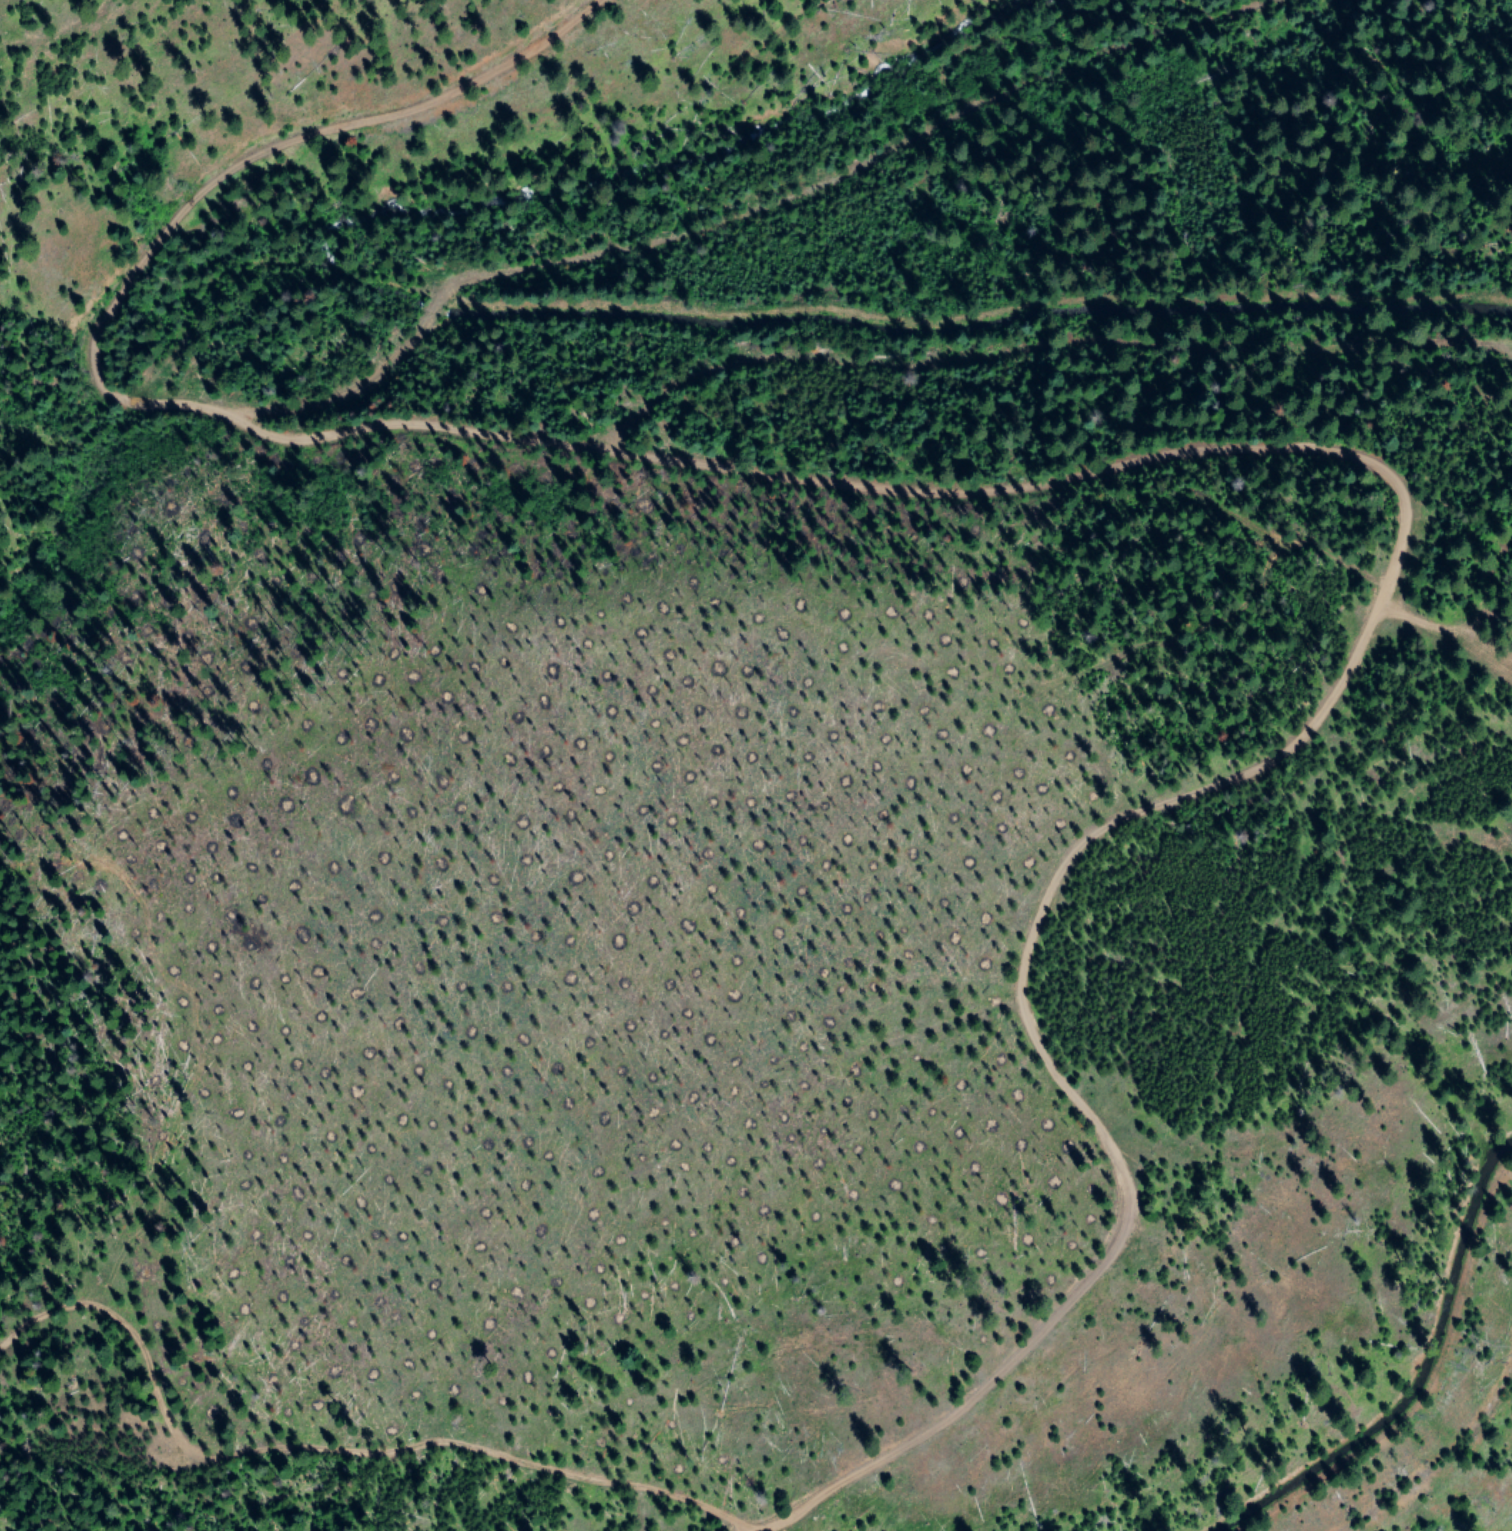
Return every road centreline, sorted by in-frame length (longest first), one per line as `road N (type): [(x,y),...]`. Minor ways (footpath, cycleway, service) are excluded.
road 1 (track): [(531,0),(132,375),(150,442),(229,508),(880,526),(1230,478),(1351,514),(1375,544),(1351,702),(1261,817),(1140,896),(1092,962),(1068,1041),(1086,1235),(1032,1368),(813,1530)]

